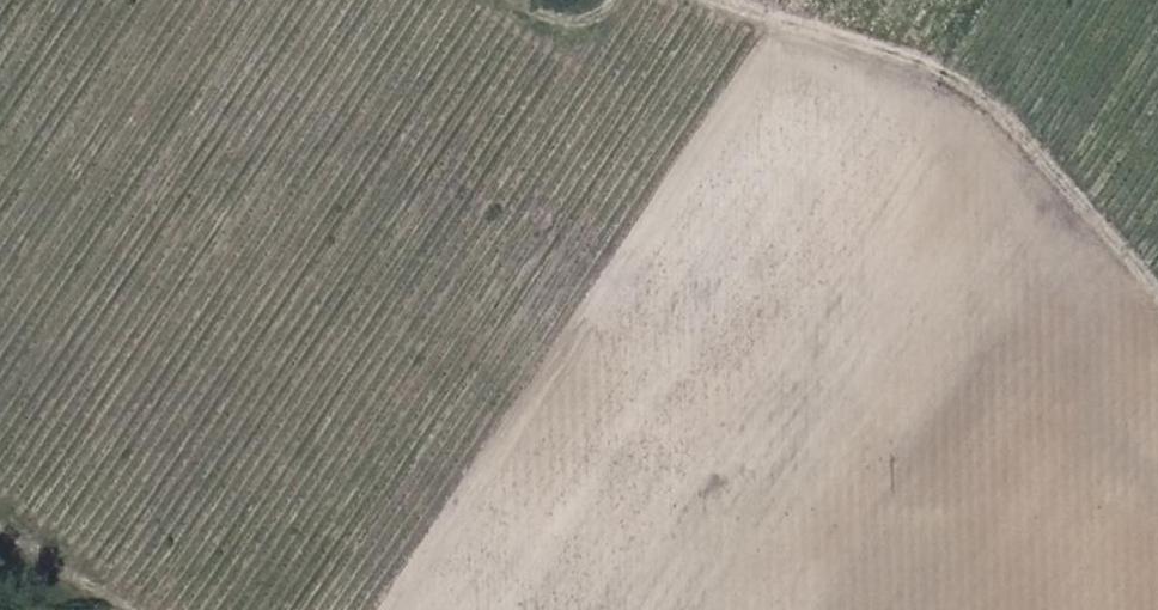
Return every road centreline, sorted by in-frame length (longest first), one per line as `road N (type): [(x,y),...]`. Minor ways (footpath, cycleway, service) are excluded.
road 1 (track): [(1157,307),(998,114),(909,57),(739,0)]

